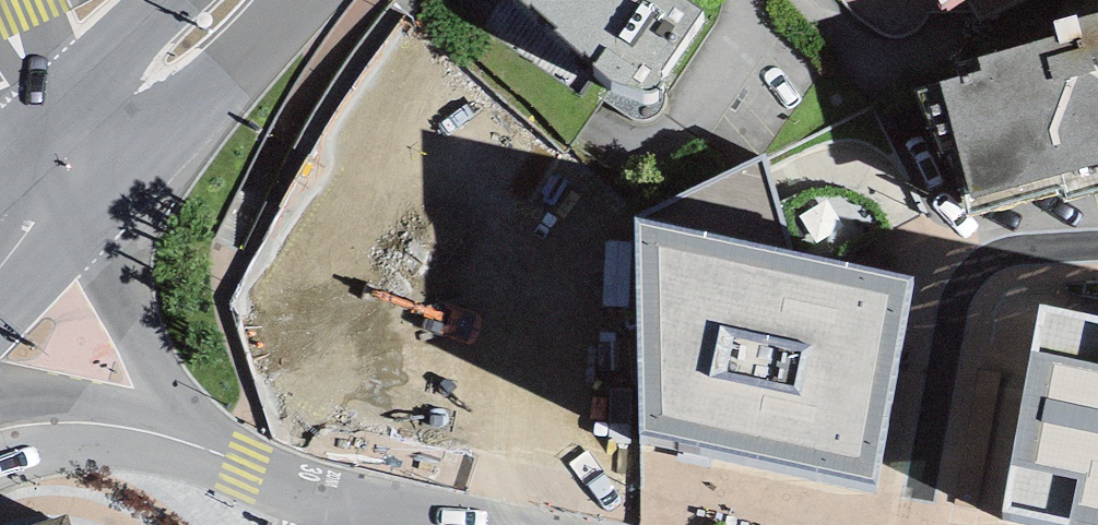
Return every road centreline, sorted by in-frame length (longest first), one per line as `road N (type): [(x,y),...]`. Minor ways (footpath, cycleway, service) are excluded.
road 1 (primary): [(77,214),(298,0)]
road 2 (residential): [(77,214),(170,389),(211,434)]
road 3 (residential): [(0,458),(77,444),(232,459)]
road 4 (primary): [(0,397),(87,399),(169,415),(211,434)]
road 5 (primary): [(172,0),(40,113)]

